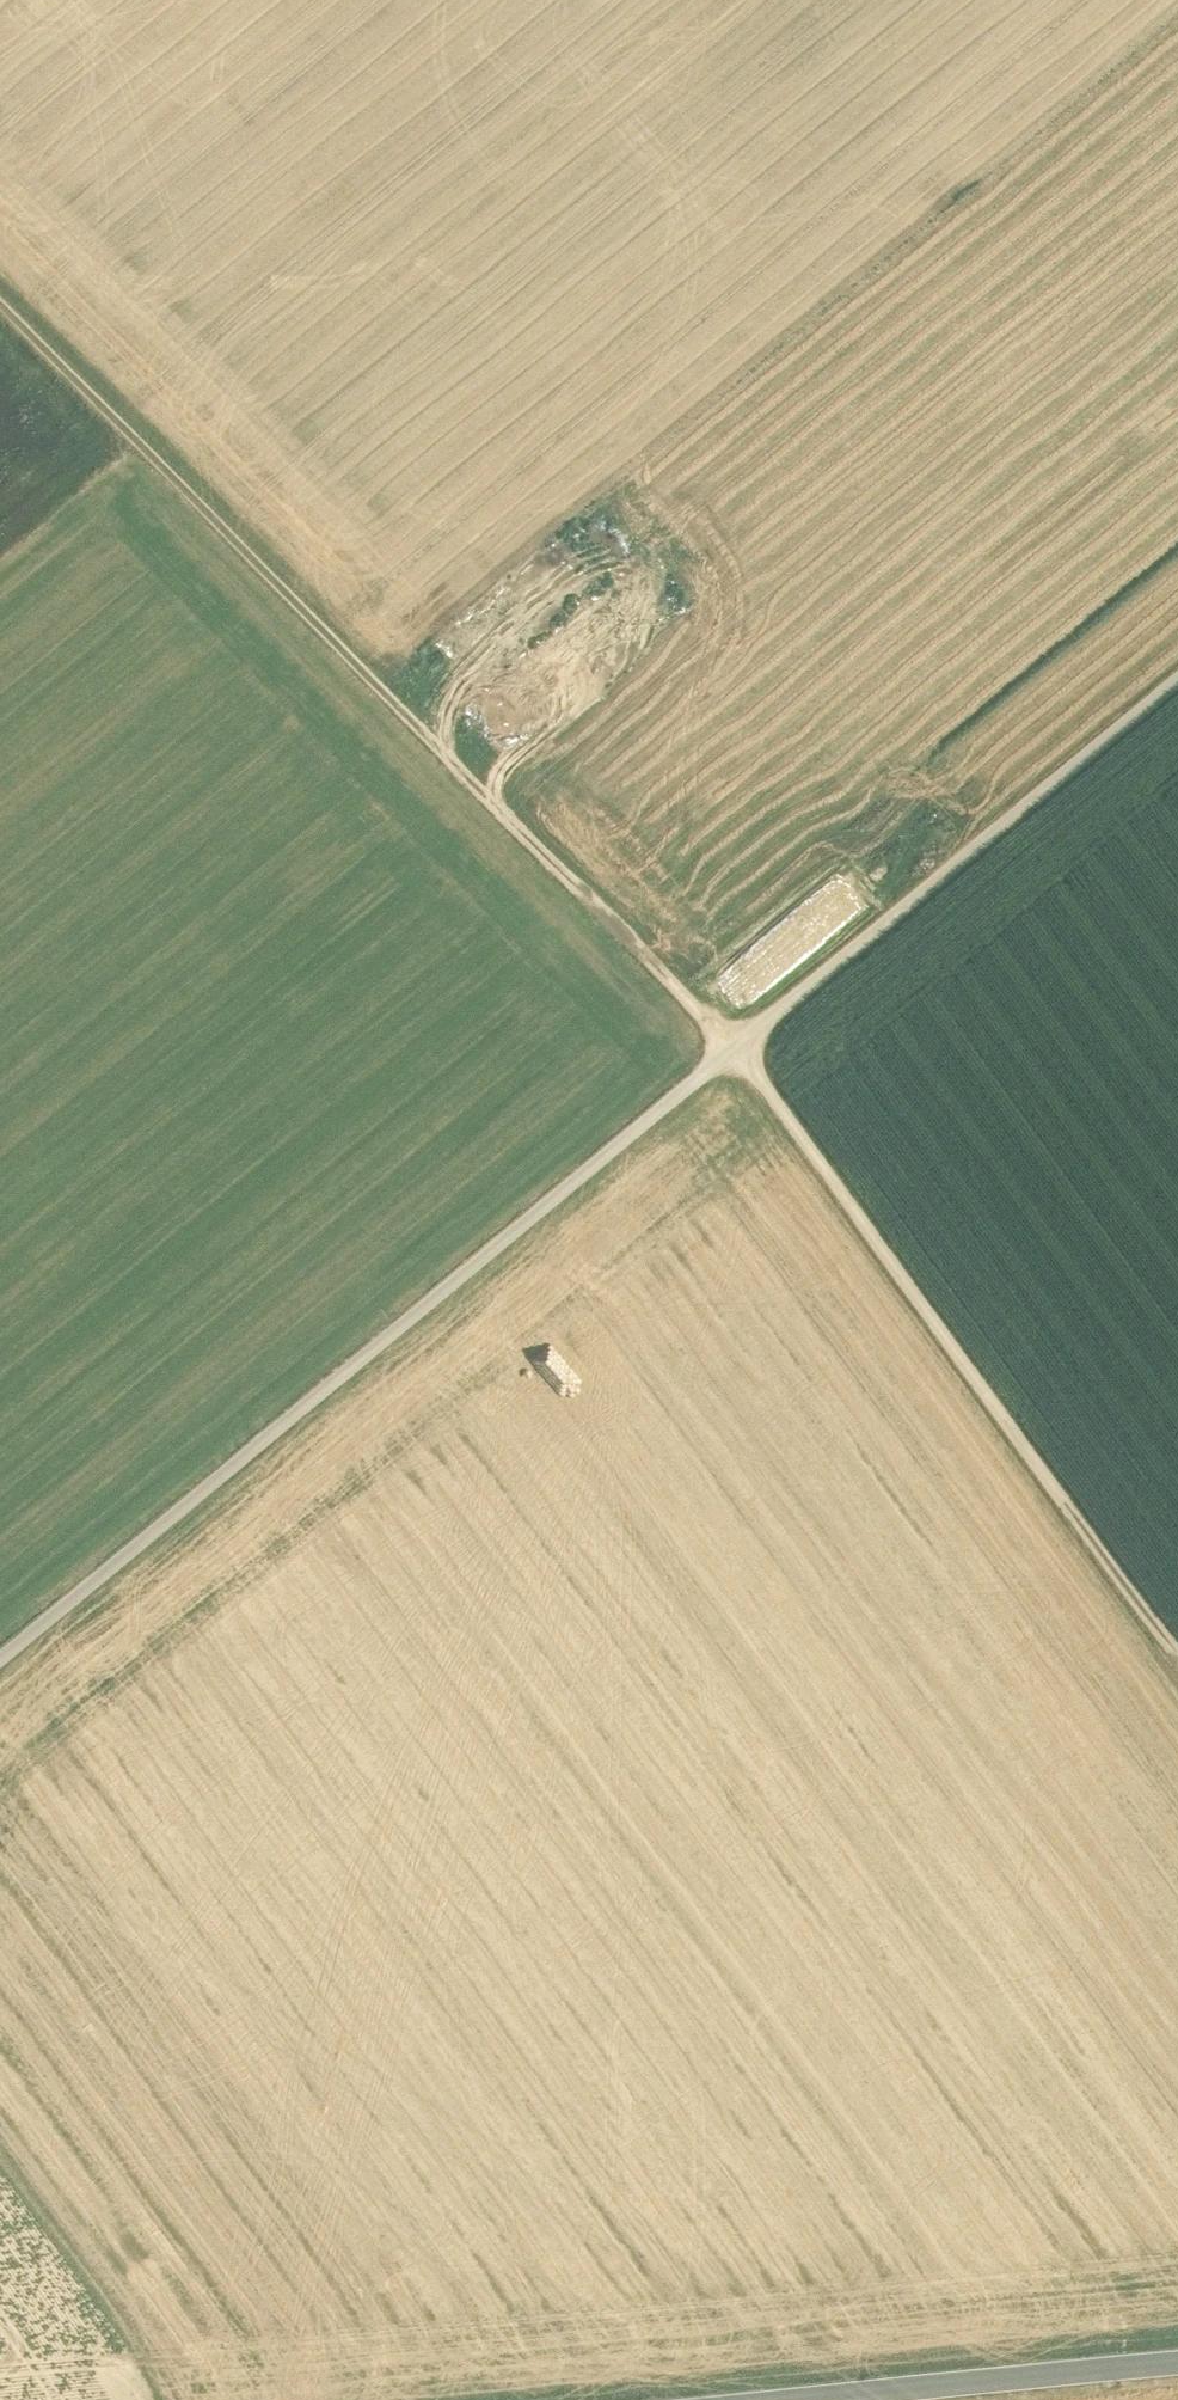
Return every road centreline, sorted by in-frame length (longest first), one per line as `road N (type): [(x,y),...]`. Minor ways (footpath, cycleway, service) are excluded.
road 1 (track): [(0,302),(730,1044),(1177,1658)]
road 2 (track): [(0,1652),(1177,672)]
road 3 (unclassified): [(782,2399),(1177,2367)]

